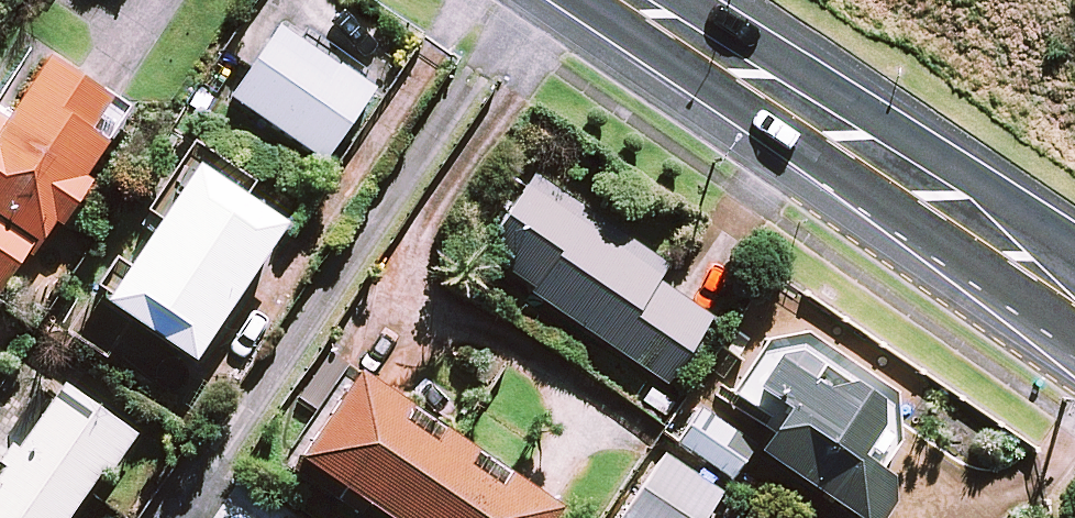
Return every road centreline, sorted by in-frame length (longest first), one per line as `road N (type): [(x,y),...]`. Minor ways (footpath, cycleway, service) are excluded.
road 1 (secondary): [(620,0),(1074,305)]

